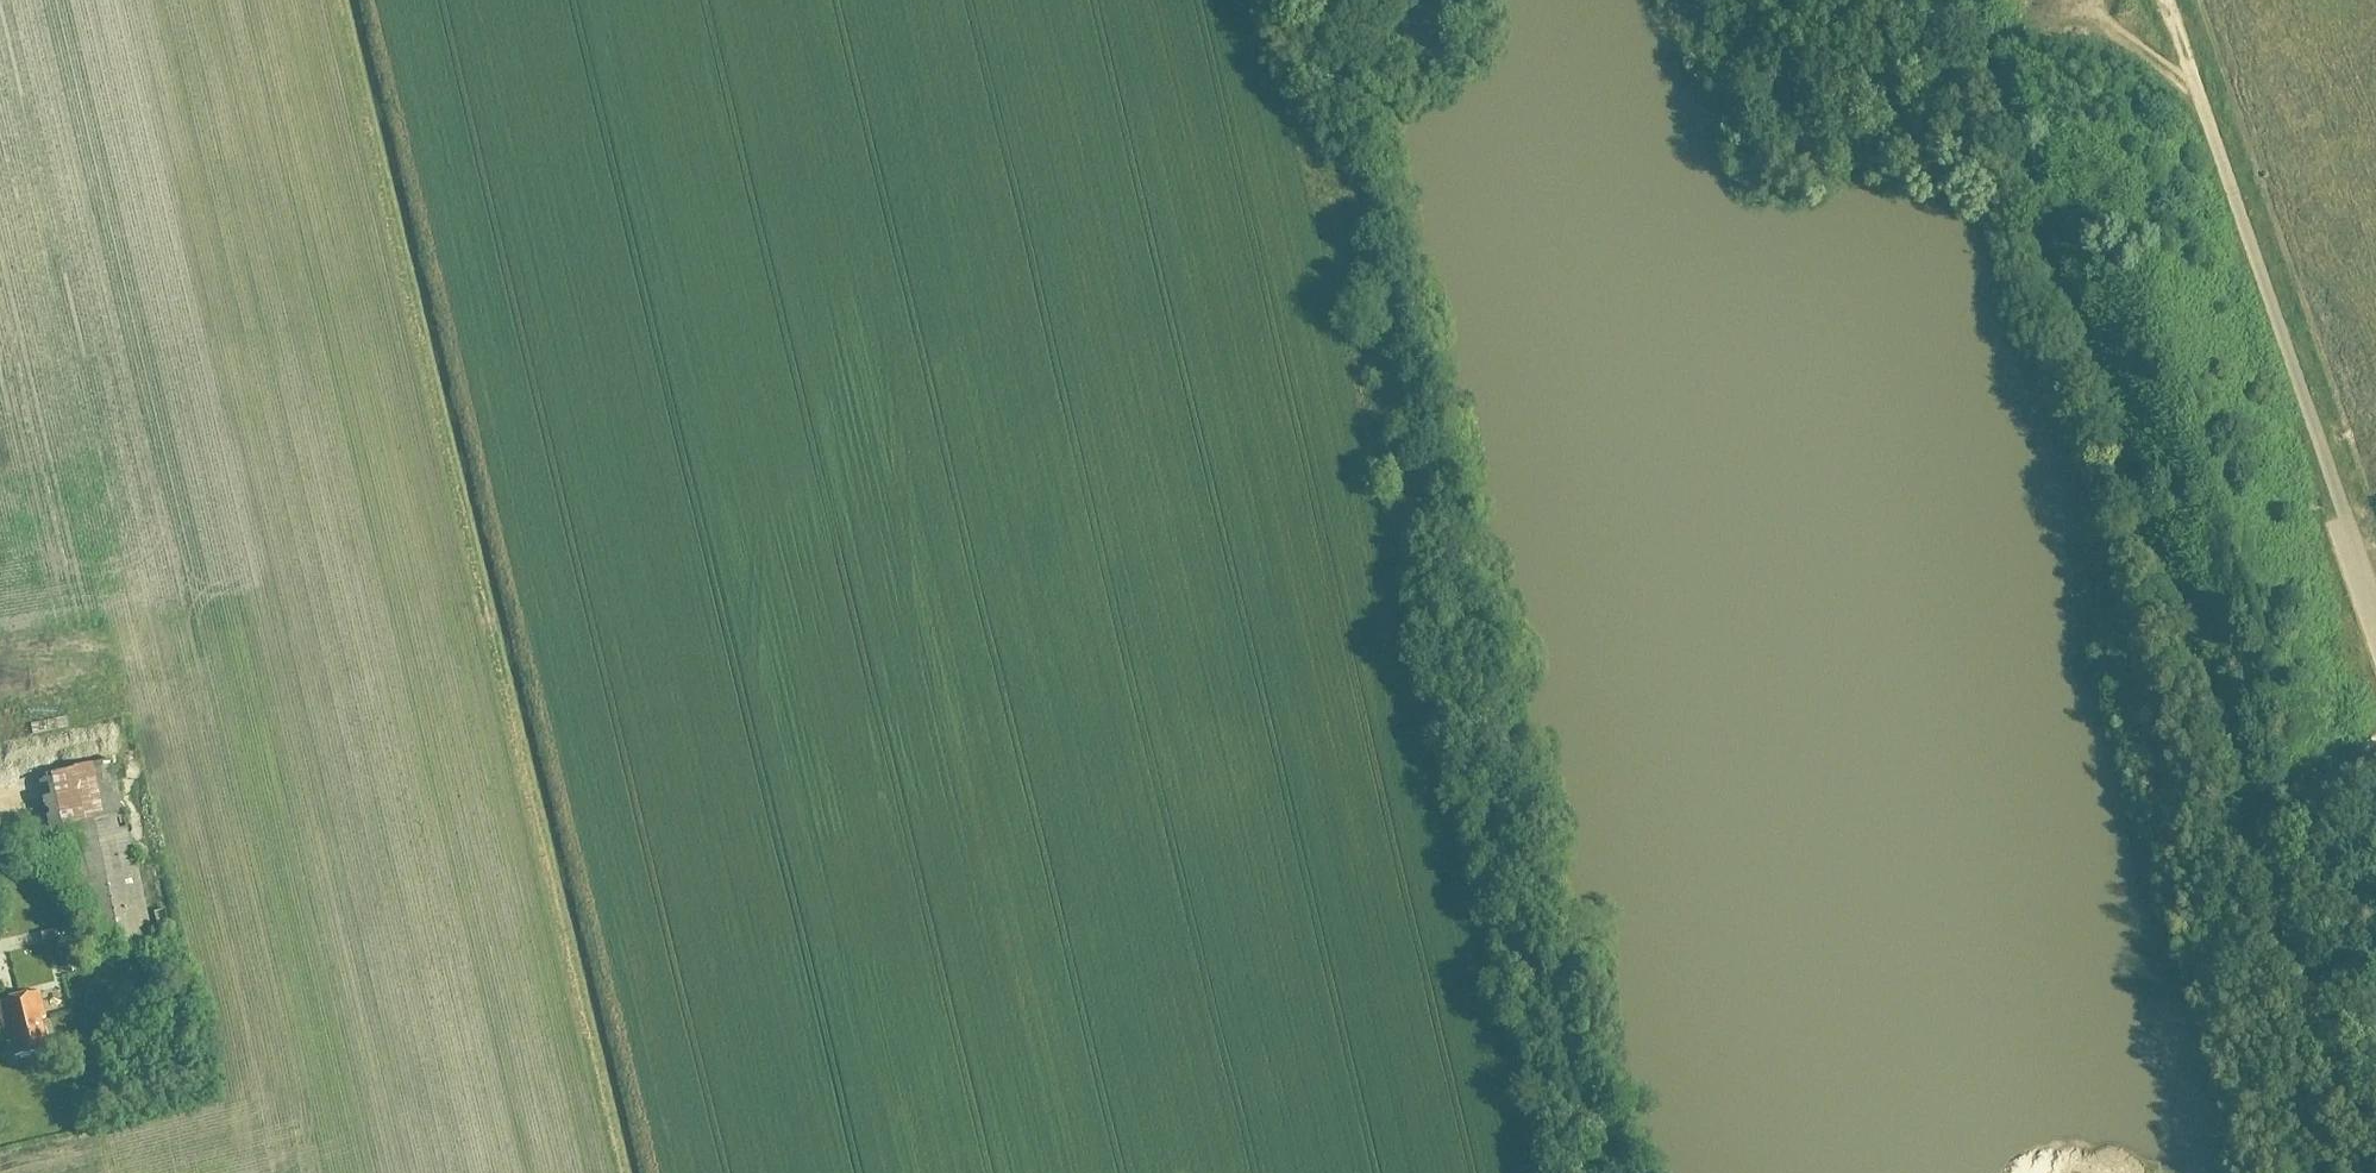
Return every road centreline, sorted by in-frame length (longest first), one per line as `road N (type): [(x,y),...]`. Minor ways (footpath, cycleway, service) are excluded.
road 1 (track): [(2164,0),(2347,542)]

